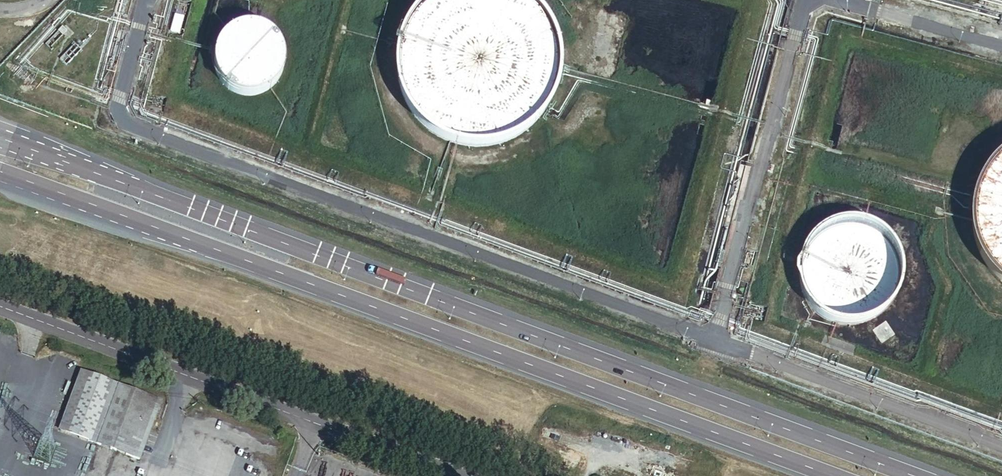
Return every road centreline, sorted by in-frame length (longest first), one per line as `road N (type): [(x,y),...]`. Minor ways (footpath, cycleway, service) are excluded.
road 1 (secondary): [(908,475),(169,206)]
road 2 (secondary): [(149,225),(821,475)]
road 3 (unclassified): [(0,310),(460,475)]
road 4 (unclassified): [(169,206),(0,128)]
road 5 (secondary): [(169,206),(0,144)]
road 6 (secondary): [(0,170),(149,225)]
road 7 (unclassified): [(0,182),(149,225)]

